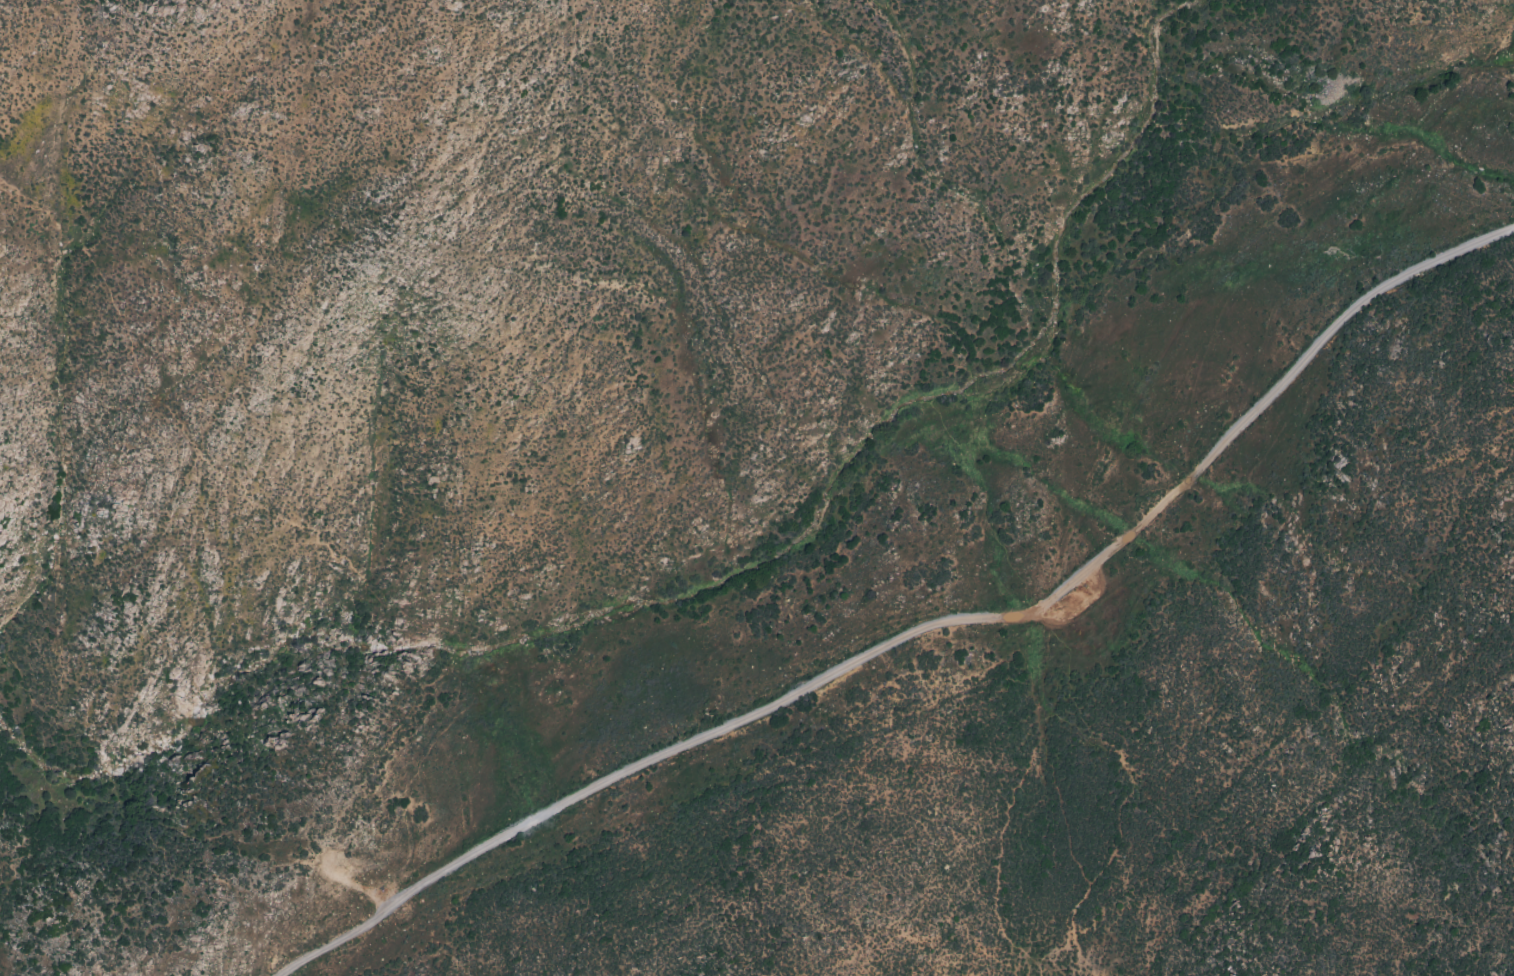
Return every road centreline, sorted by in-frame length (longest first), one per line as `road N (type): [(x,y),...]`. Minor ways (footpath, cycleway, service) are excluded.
road 1 (track): [(279,975),(401,886),(919,620),(1024,612),(1184,475),(1358,300),(1513,224)]

